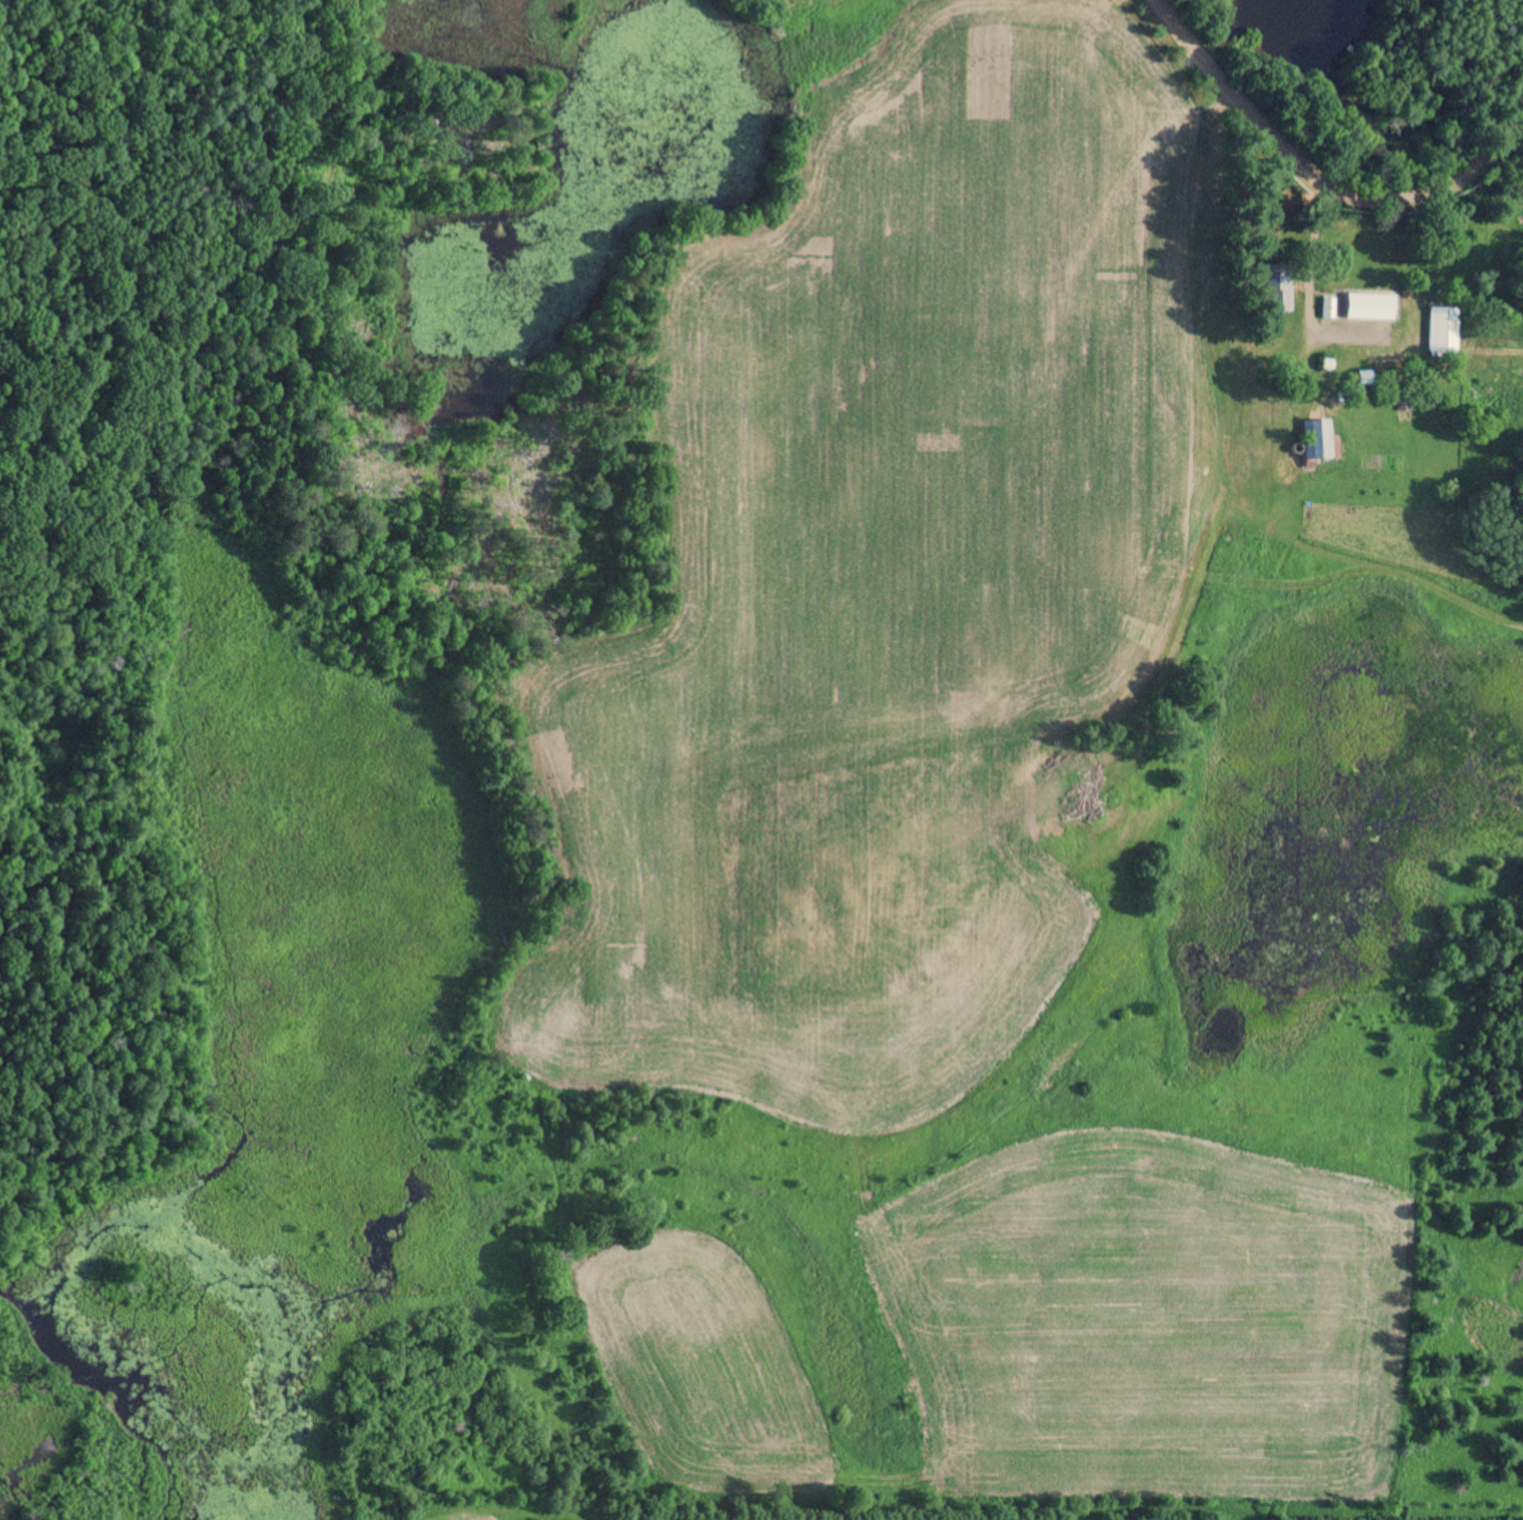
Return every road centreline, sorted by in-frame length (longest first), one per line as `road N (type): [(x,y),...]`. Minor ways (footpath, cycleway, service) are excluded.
road 1 (residential): [(1125,0),(1287,167),(1354,179),(1522,160)]

